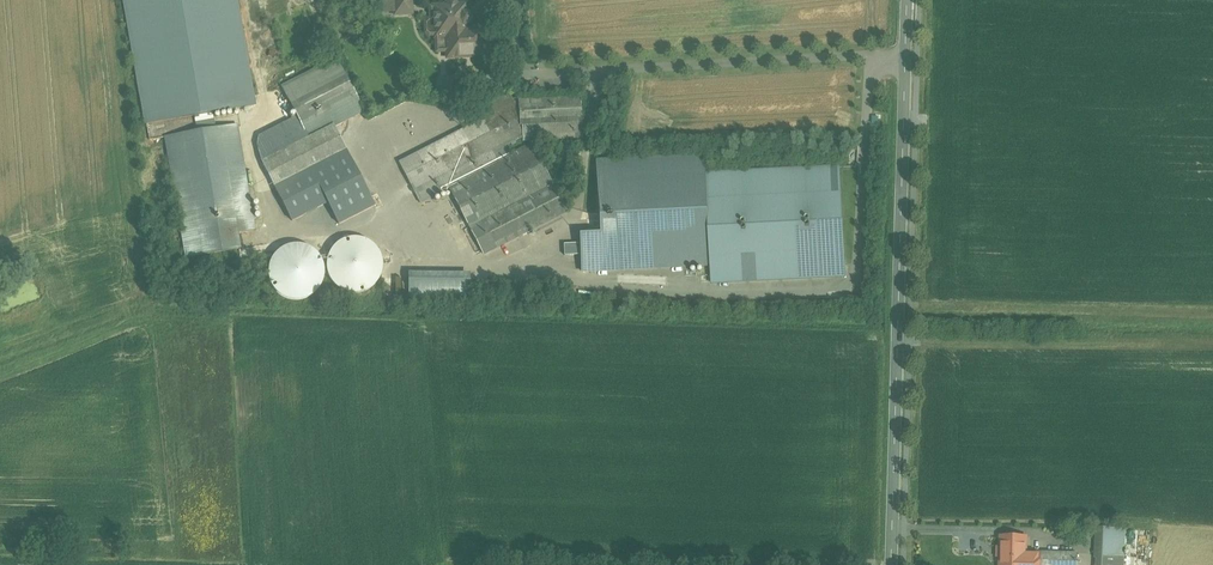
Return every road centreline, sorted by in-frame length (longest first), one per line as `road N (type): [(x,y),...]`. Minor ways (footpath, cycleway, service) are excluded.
road 1 (secondary): [(891,564),(907,0)]

